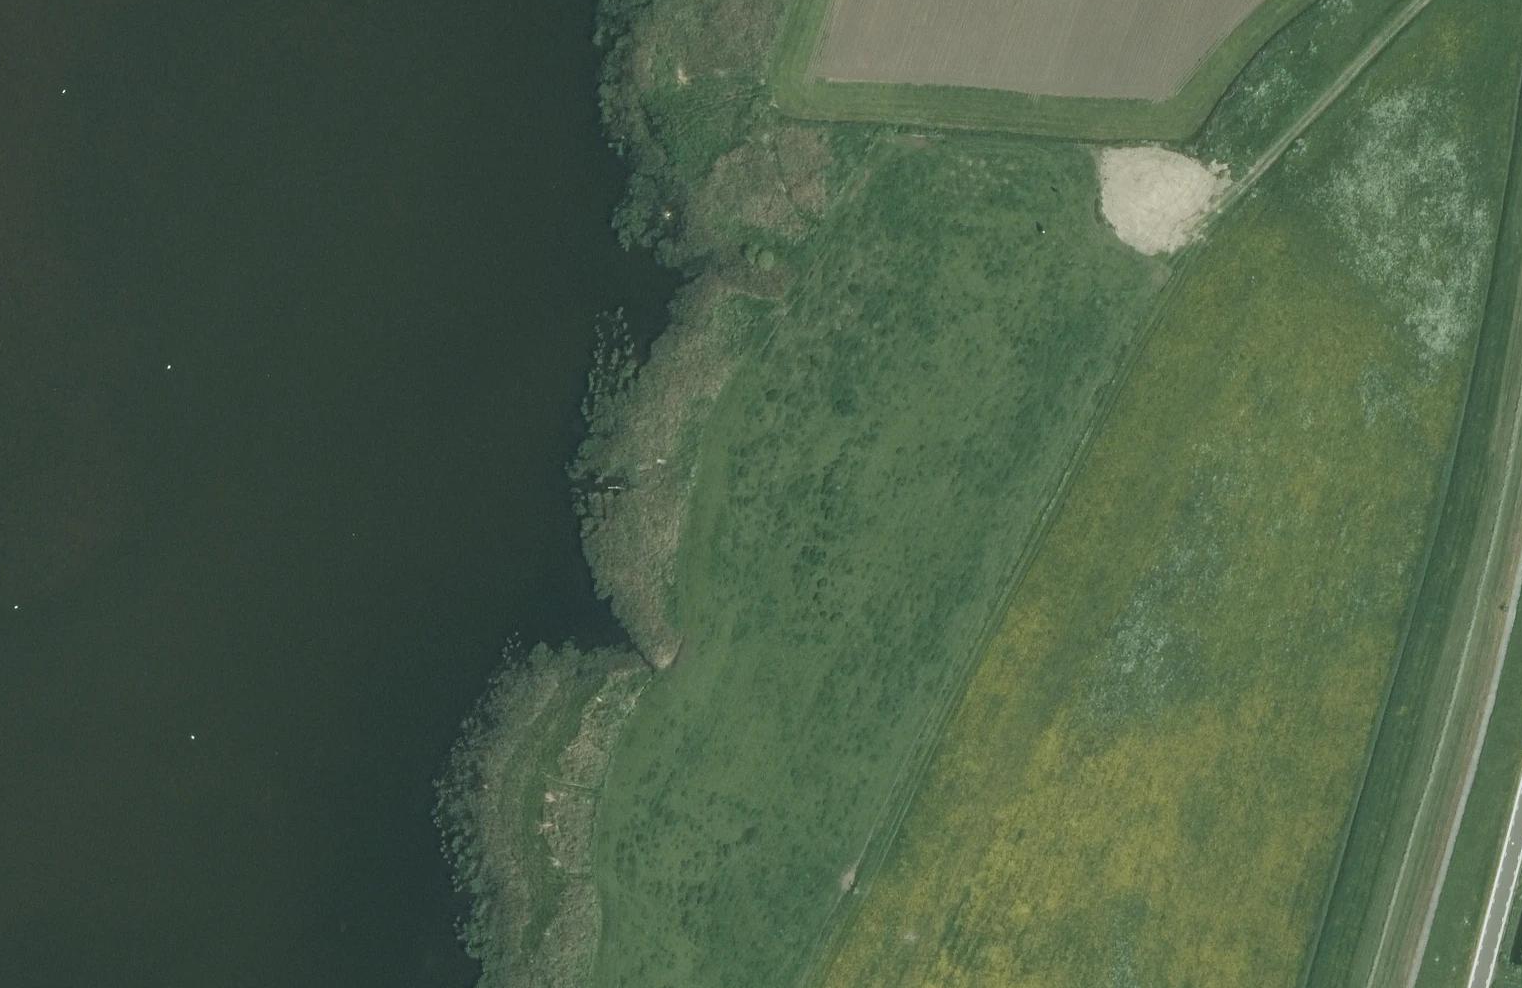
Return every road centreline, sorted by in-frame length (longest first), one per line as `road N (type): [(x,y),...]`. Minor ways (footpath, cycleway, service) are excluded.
road 1 (unclassified): [(1477,987),(1521,810)]

